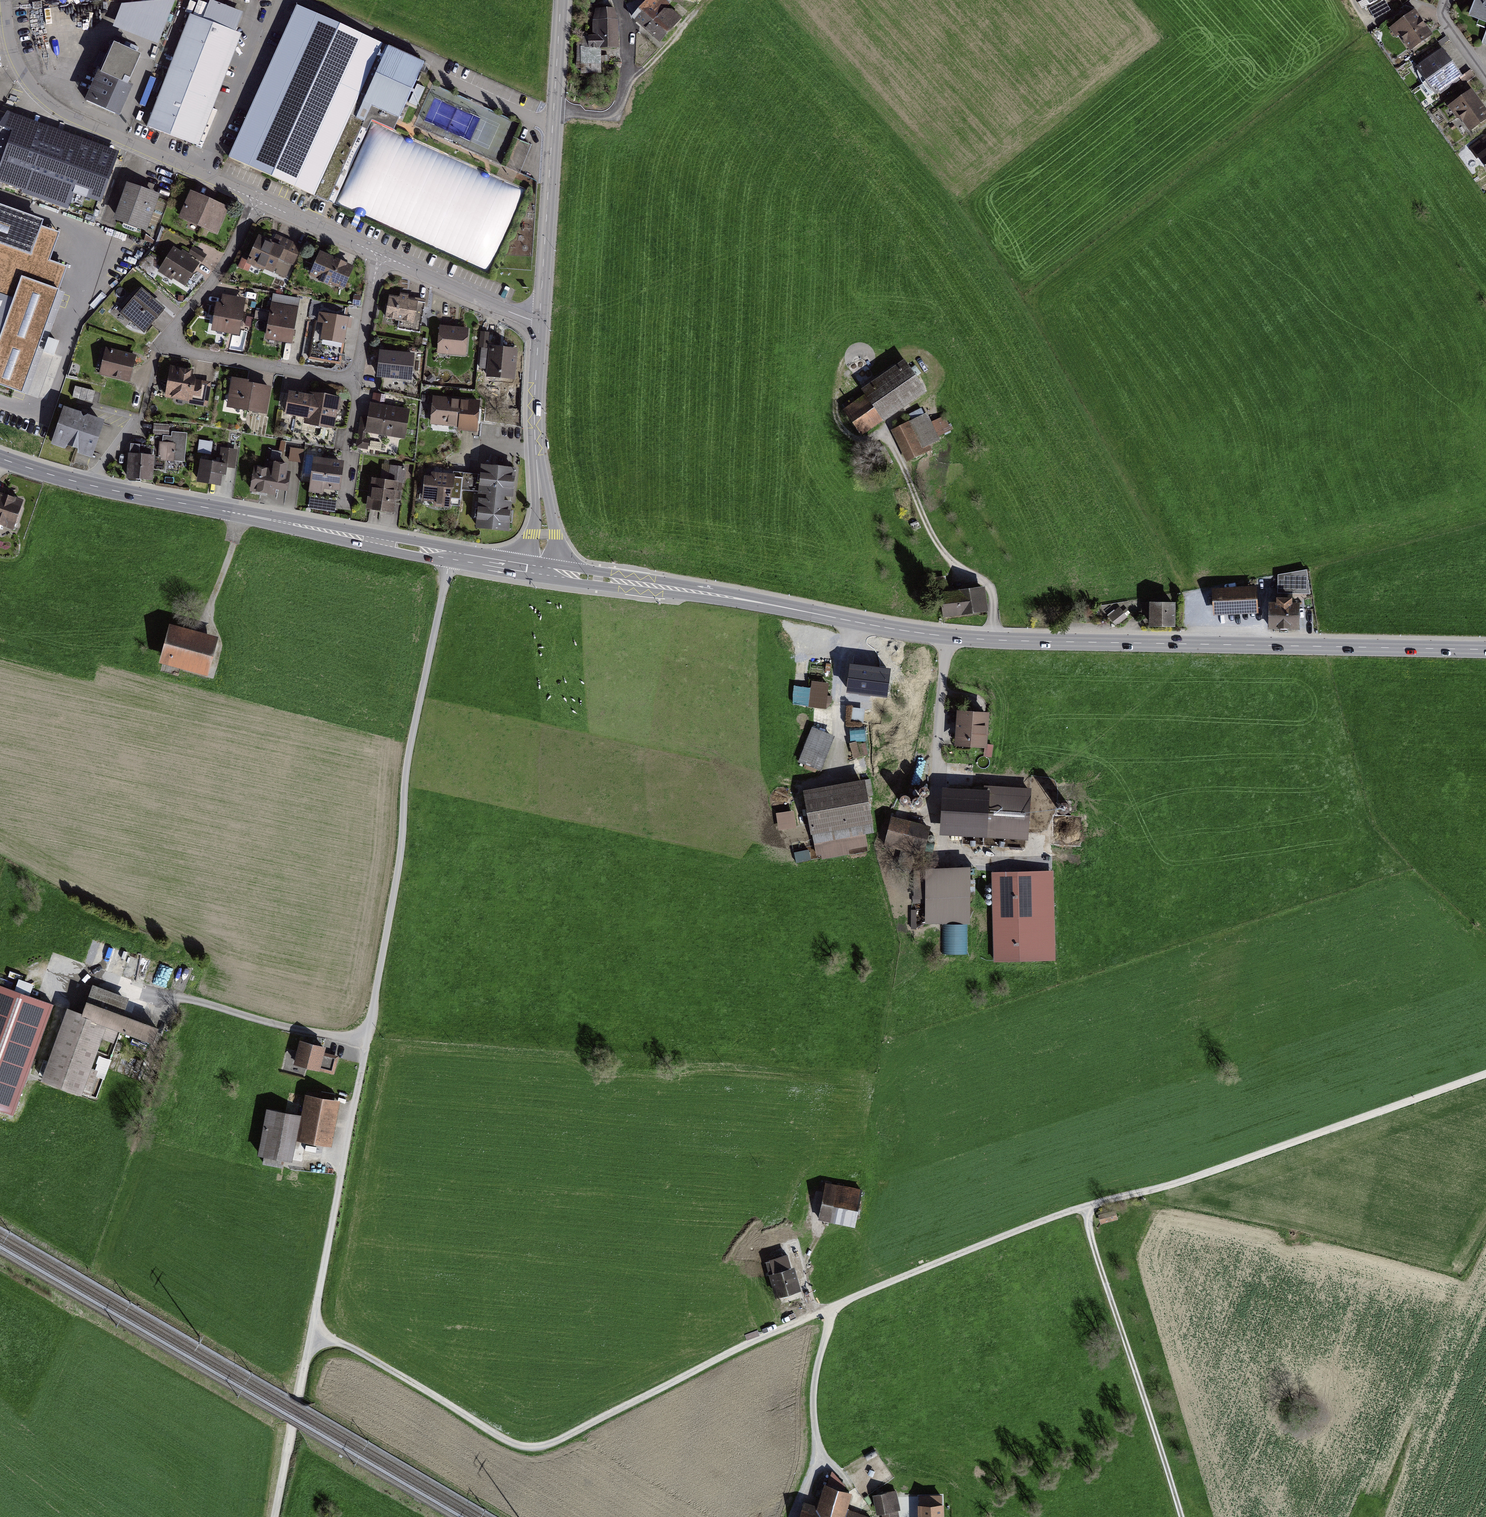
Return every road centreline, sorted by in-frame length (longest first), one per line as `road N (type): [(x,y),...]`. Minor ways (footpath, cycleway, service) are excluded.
road 1 (track): [(312,1329),(531,1448),(957,1255),(1485,1074)]
road 2 (secondary): [(1485,649),(948,637),(540,570)]
road 3 (track): [(451,555),(407,758),(394,889),(312,1329)]
road 4 (secondary): [(540,570),(92,487)]
road 5 (unclassified): [(4,0),(17,68),(49,106),(254,198)]
road 6 (track): [(1177,1516),(1082,1208)]
road 7 (tertiary): [(540,318),(561,0)]
road 8 (track): [(948,637),(936,717),(943,849),(1008,856)]
road 9 (tertiary): [(540,570),(540,318)]
road 10 (track): [(887,438),(936,546),(959,571),(991,588),(992,639)]
road 11 (track): [(861,1498),(820,1450),(812,1412),(834,1306)]
road 12 (residential): [(164,338),(350,382)]
road 13 (track): [(312,1329),(275,1516)]
road 14 (track): [(363,1044),(185,1002)]
road 15 (unclassified): [(378,255),(540,318)]
road 16 (residential): [(164,338),(213,281),(254,198)]
road 17 (track): [(844,773),(836,692),(855,622)]
road 18 (unclassified): [(254,198),(378,255)]
road 19 (residential): [(378,255),(350,382)]

